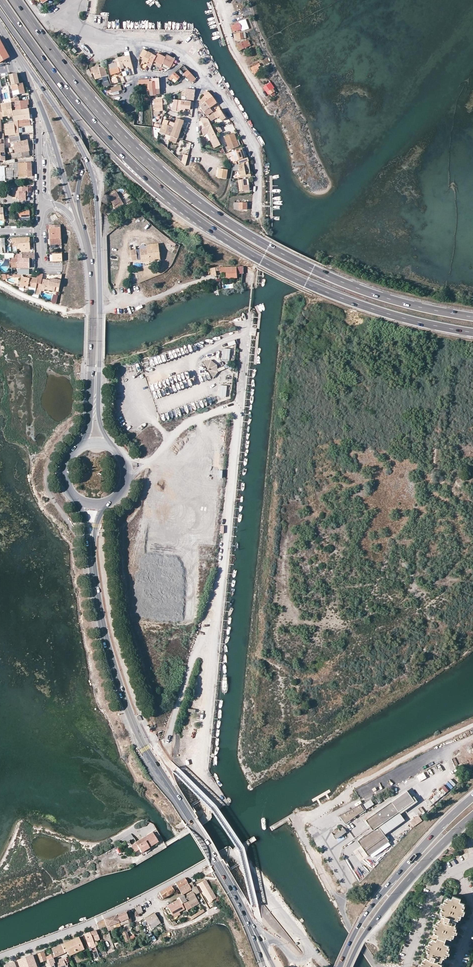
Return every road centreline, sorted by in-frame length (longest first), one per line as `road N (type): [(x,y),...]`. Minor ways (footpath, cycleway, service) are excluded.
road 1 (trunk): [(472,317),(359,289),(216,215),(119,132),(15,0)]
road 2 (primary): [(244,912),(129,712),(105,636),(92,538)]
road 3 (trunk): [(181,206),(315,288),(472,333)]
road 4 (trunk): [(1,0),(93,123),(181,206)]
road 5 (track): [(235,852),(121,909),(0,954)]
road 6 (primary): [(100,308),(93,176),(28,70)]
road 7 (unclassified): [(135,860),(207,816),(212,798),(202,780),(215,659)]
road 8 (primary): [(472,797),(377,899),(340,966)]
road 9 (primary): [(84,234),(93,285),(89,423),(81,447)]
road 10 (primary): [(349,966),(382,911),(472,816)]
road 11 (unclassified): [(220,581),(239,406)]
road 12 (track): [(319,809),(472,725)]
road 13 (trunk): [(63,100),(132,175),(181,206)]
road 14 (residential): [(208,78),(257,155),(256,221)]
road 15 (primary): [(112,447),(99,413),(100,308)]
road 16 (primary): [(84,234),(77,194),(86,144),(63,100)]
road 17 (residential): [(472,861),(438,882),(407,966)]
road 18 (primary): [(44,113),(84,234)]
road 19 (track): [(472,738),(362,800)]
road 20 (unclassified): [(312,949),(235,852)]

